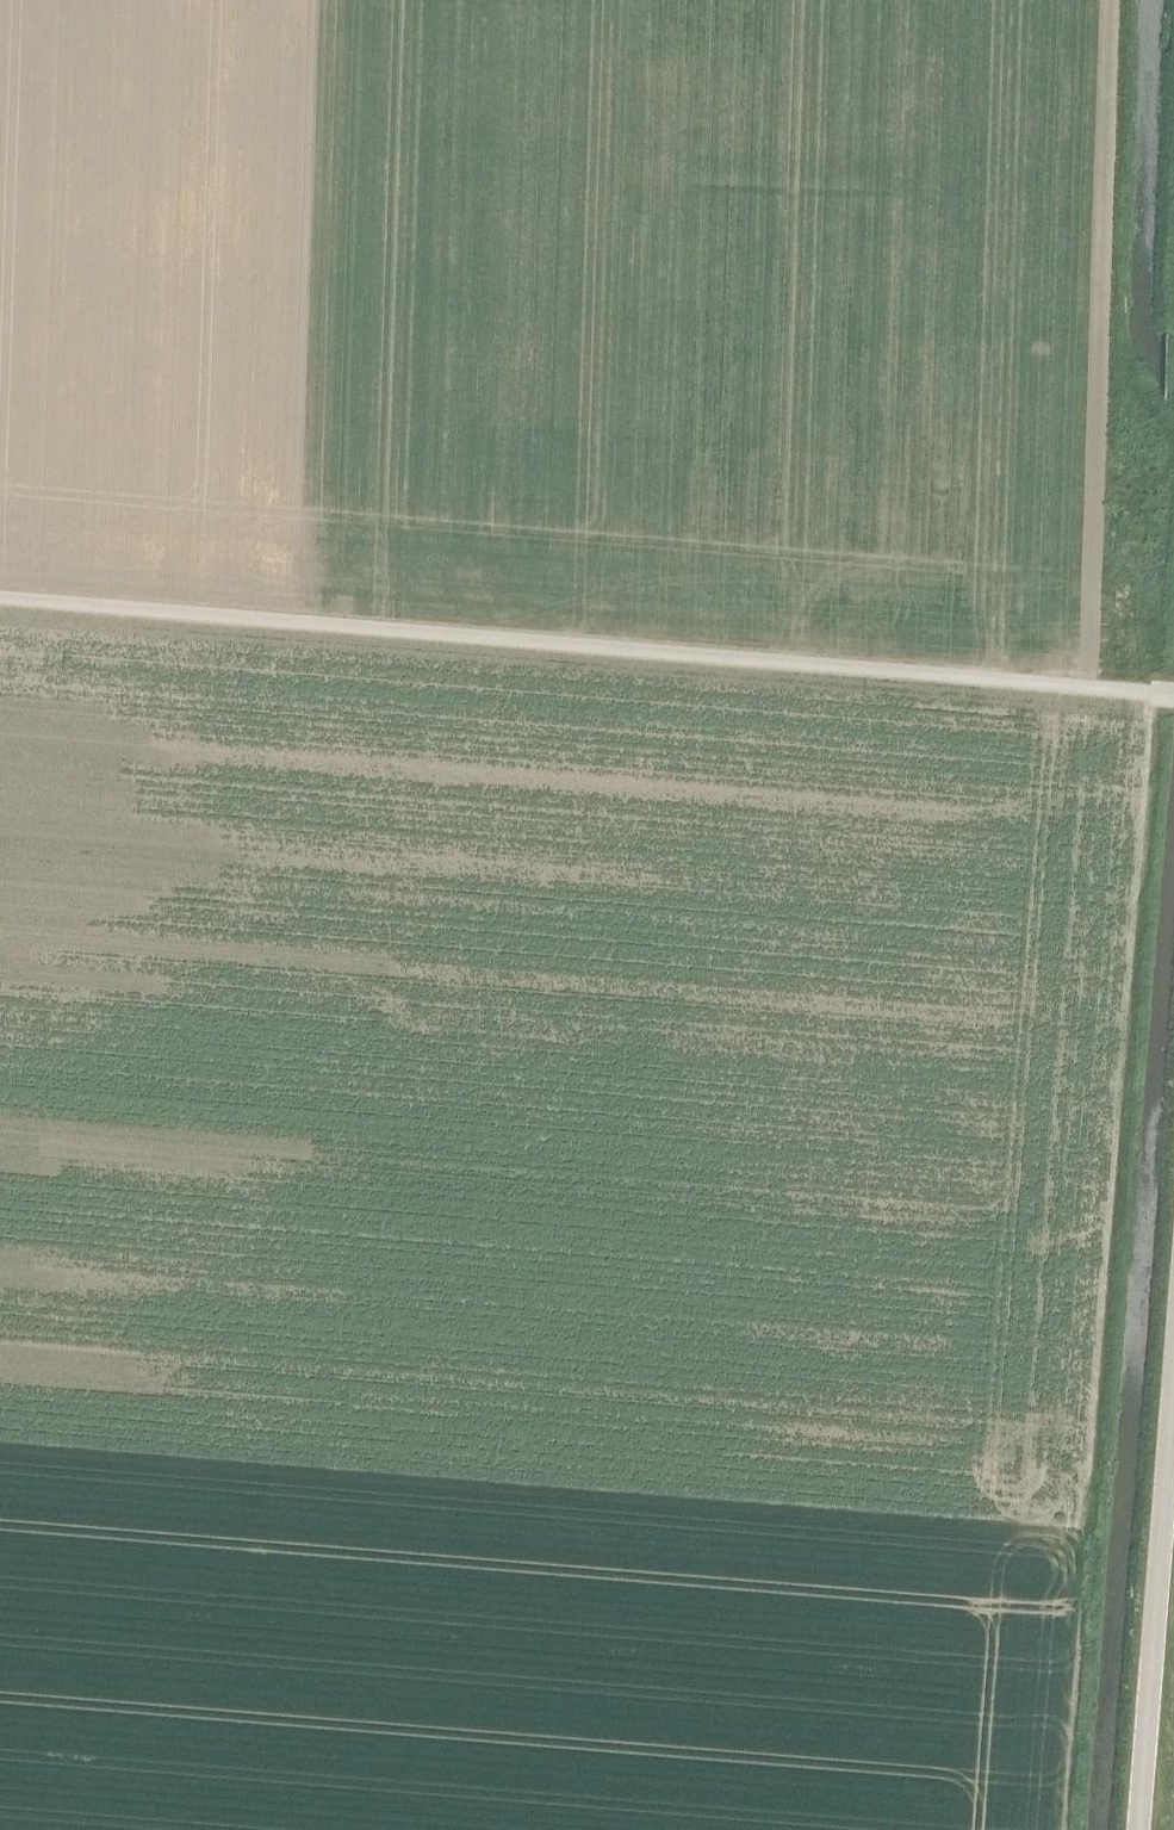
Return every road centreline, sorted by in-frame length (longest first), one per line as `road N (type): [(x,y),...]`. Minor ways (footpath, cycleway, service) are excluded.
road 1 (unclassified): [(1140,1829),(1173,1402)]

